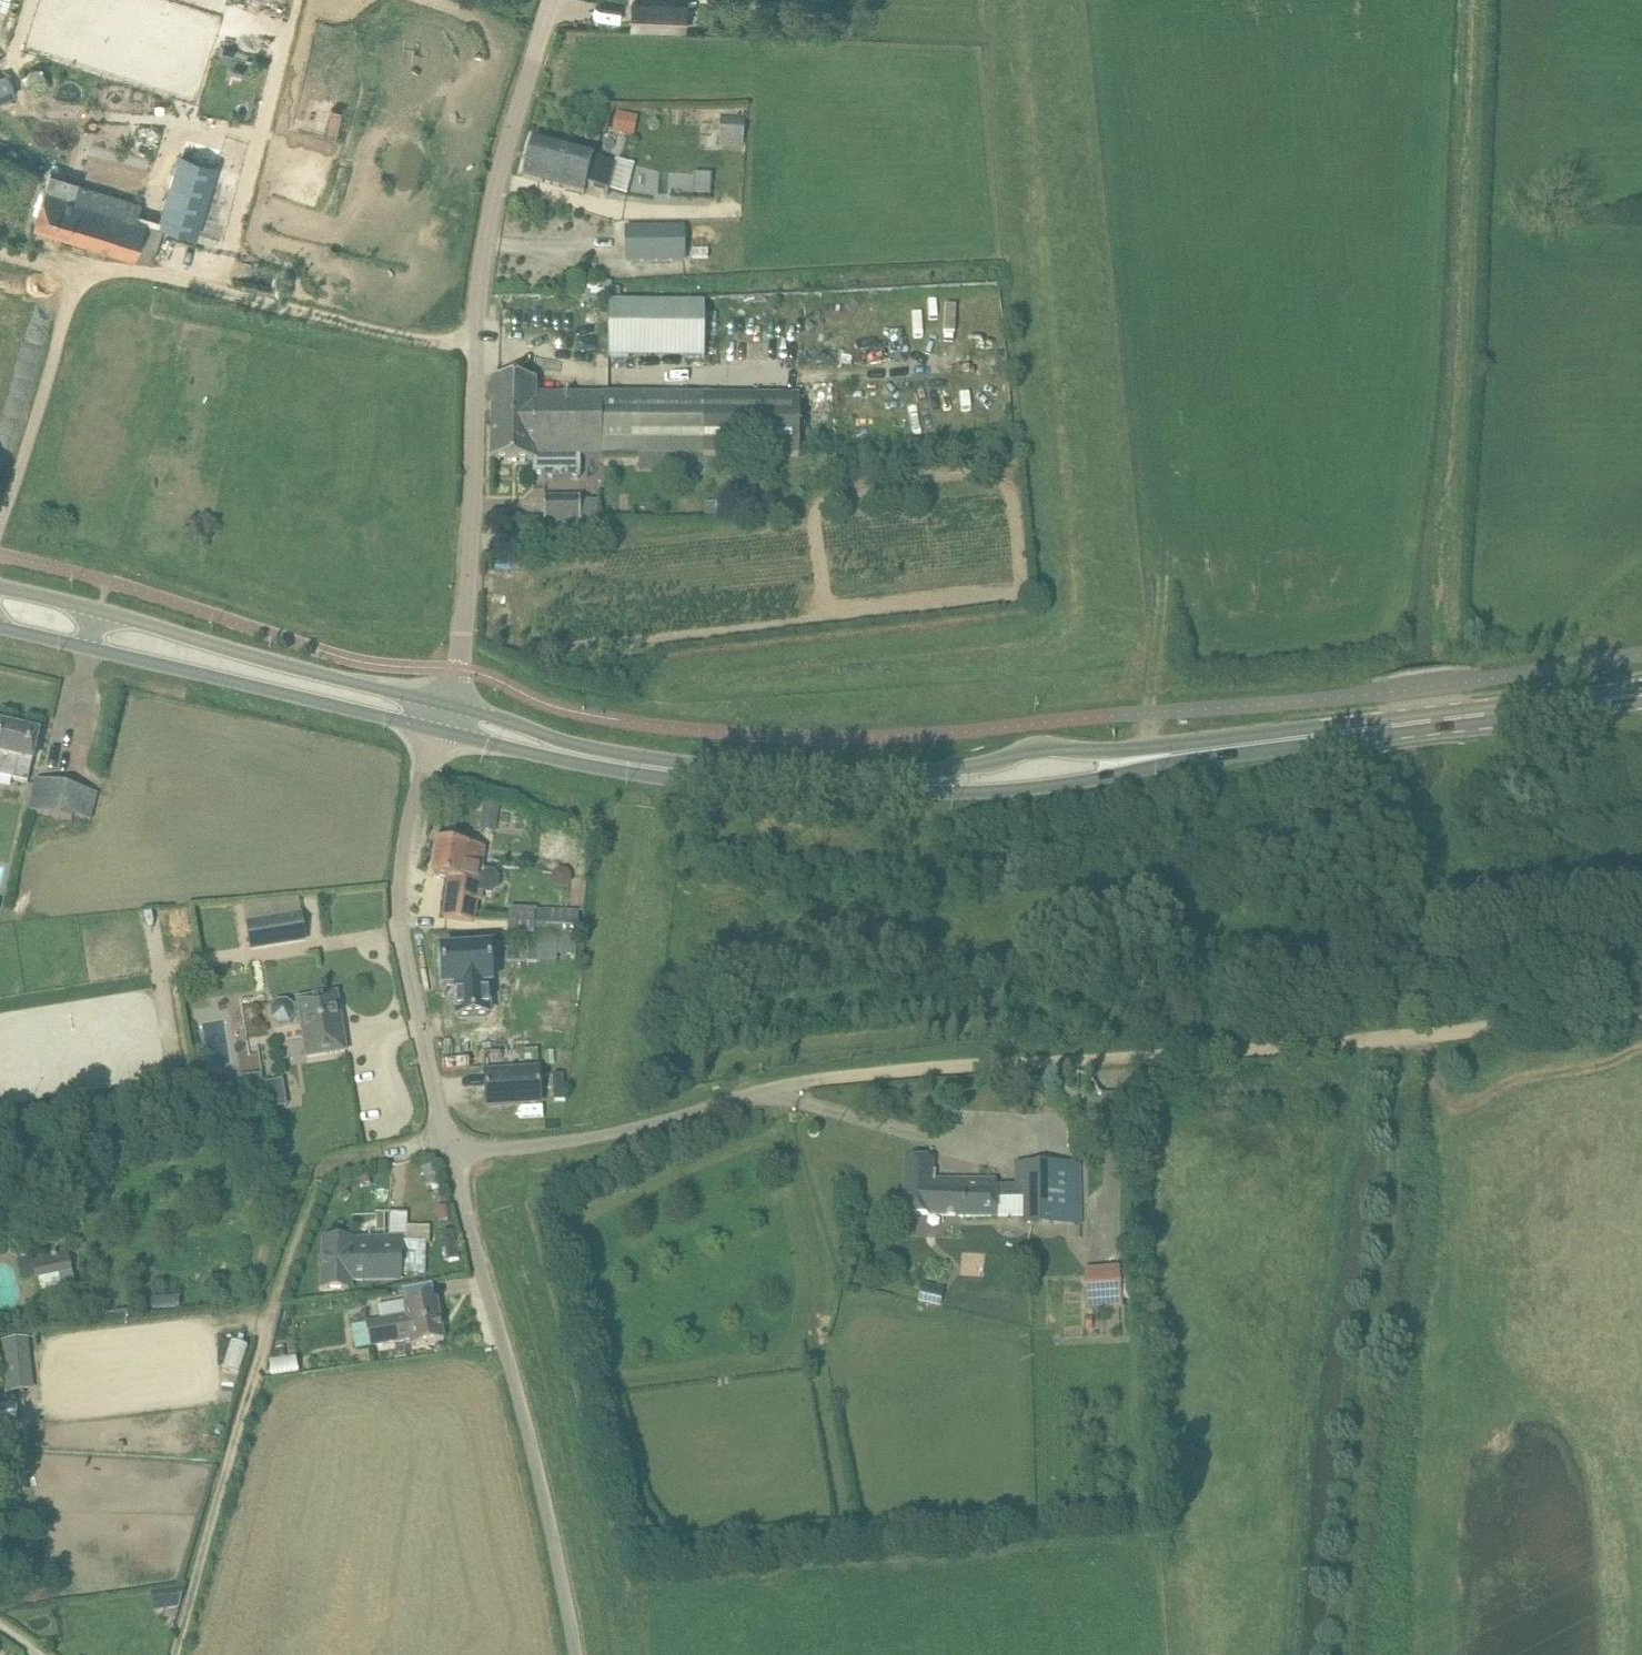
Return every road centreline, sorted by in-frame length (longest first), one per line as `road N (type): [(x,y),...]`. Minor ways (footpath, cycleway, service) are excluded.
road 1 (track): [(652,723),(664,693),(683,681),(1050,640),(1065,627),(1077,575),(1016,0)]
road 2 (track): [(1641,1014),(890,1071),(791,1083),(764,1095)]
road 3 (primary): [(441,730),(634,773),(778,787),(1008,790),(1119,773),(1157,755)]
road 4 (primary): [(1157,755),(1047,744),(934,770),(735,766),(594,746),(449,705)]
road 5 (unclassified): [(449,705),(469,573),(489,229),(552,0)]
road 6 (track): [(0,526),(65,316),(92,271),(163,276),(425,338),(479,342)]
road 7 (unclassified): [(577,1654),(534,1450),(453,1150)]
road 8 (track): [(173,1654),(268,1322),(317,1185)]
road 9 (primary): [(449,705),(0,587)]
road 10 (primary): [(0,629),(441,730)]
road 11 (unclassified): [(453,1150),(401,899),(406,836),(441,730)]
road 12 (unclassified): [(453,1150),(627,1129),(764,1095)]
road 13 (primary): [(1157,755),(1465,715)]
road 14 (primary): [(1641,694),(1465,715)]
road 15 (track): [(1157,755),(1152,711),(1163,592)]

